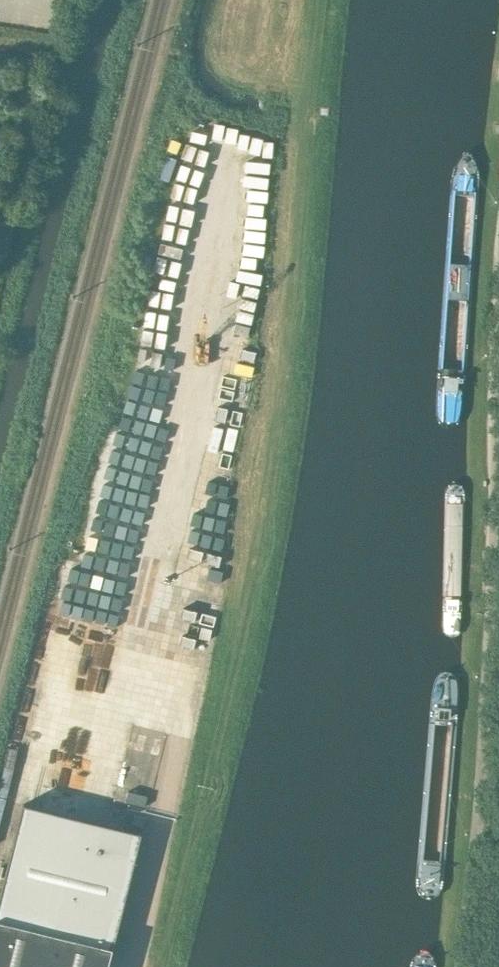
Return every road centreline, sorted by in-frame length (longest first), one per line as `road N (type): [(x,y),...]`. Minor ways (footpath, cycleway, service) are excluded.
road 1 (unclassified): [(461,966),(481,792),(498,350)]

